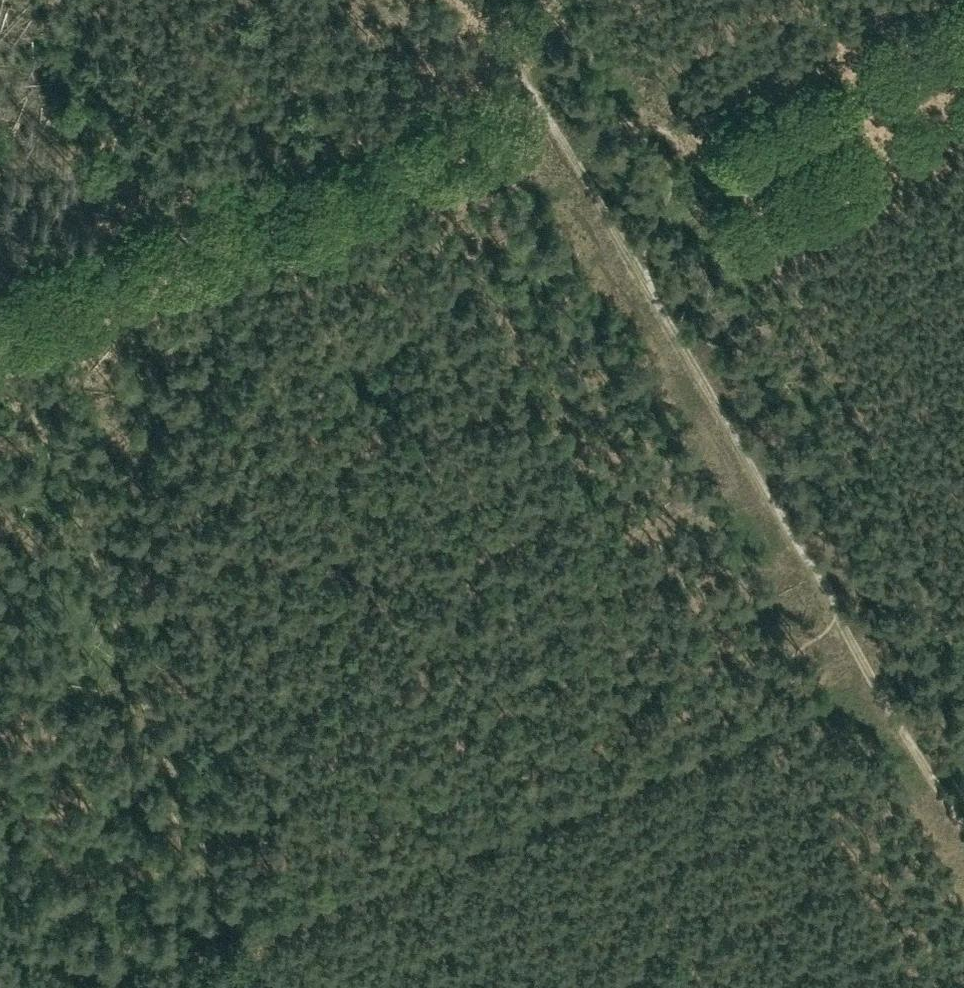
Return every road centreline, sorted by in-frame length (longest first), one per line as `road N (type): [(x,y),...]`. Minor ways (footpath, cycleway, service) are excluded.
road 1 (track): [(0,315),(202,829),(235,893)]
road 2 (track): [(642,273),(836,608)]
road 3 (track): [(541,101),(188,237)]
road 4 (track): [(31,987),(235,893)]
road 5 (track): [(188,237),(0,315)]
road 6 (track): [(541,101),(642,273)]
road 7 (track): [(836,608),(909,728)]

